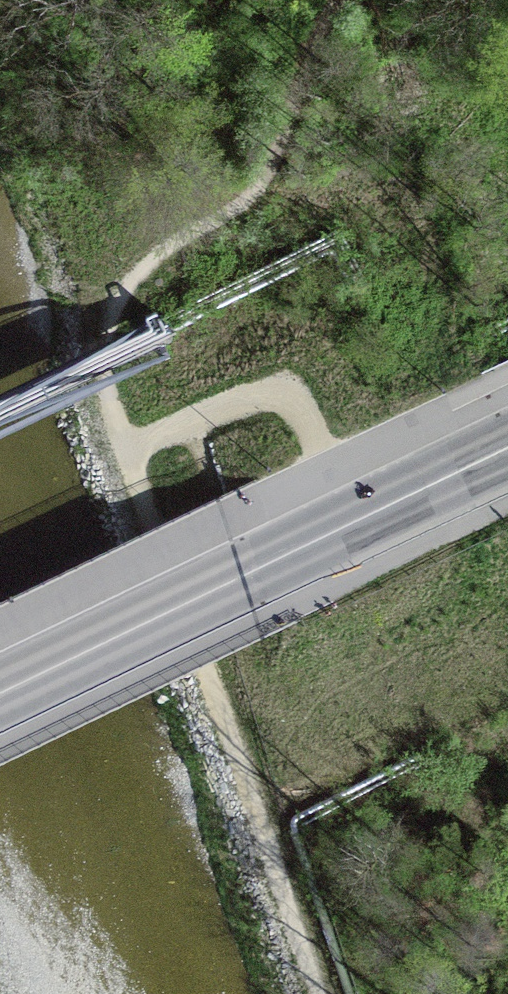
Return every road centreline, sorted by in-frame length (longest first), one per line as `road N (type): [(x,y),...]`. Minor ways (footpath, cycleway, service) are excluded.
road 1 (track): [(124,445),(315,993)]
road 2 (secondary): [(0,684),(507,442)]
road 3 (track): [(324,0),(281,149),(230,218),(108,301),(94,384),(124,445)]

